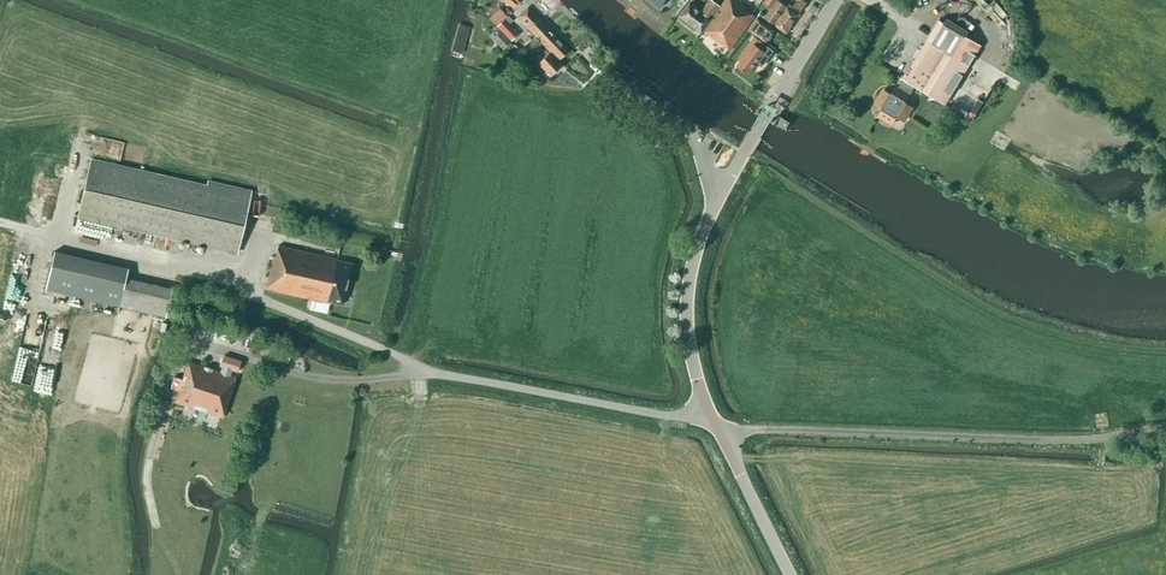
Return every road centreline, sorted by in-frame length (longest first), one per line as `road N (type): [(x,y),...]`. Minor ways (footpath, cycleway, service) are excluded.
road 1 (unclassified): [(709,412),(664,415),(414,370)]
road 2 (tertiary): [(709,412),(691,353),(687,291),(701,234),(726,185)]
road 3 (tertiary): [(726,185),(836,0)]
road 4 (residential): [(726,185),(682,124),(583,53)]
road 5 (tertiary): [(790,574),(709,412)]

